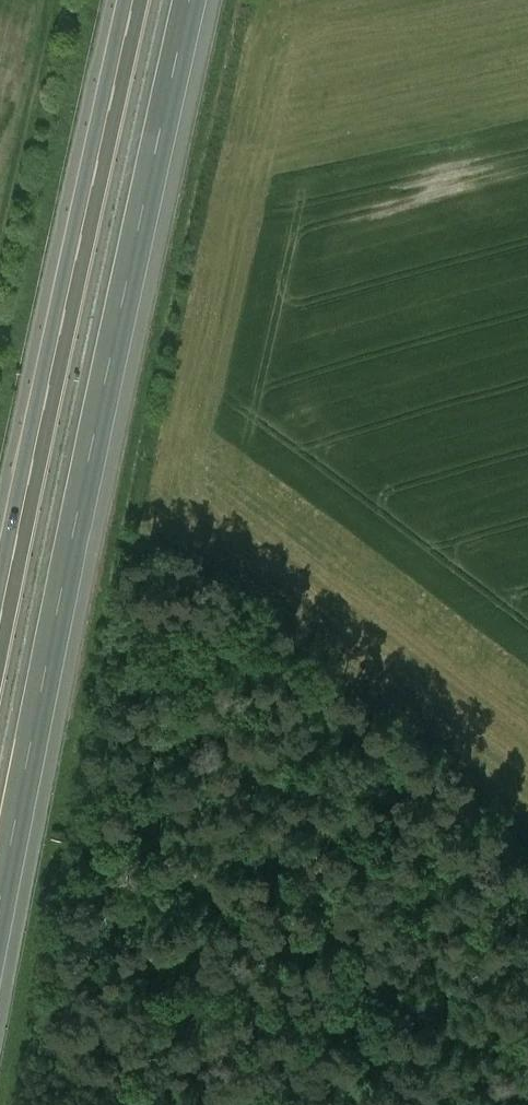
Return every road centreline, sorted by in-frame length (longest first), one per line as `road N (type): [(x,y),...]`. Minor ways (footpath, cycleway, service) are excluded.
road 1 (motorway): [(0,914),(71,537),(192,0)]
road 2 (motorway): [(137,0),(0,645)]

